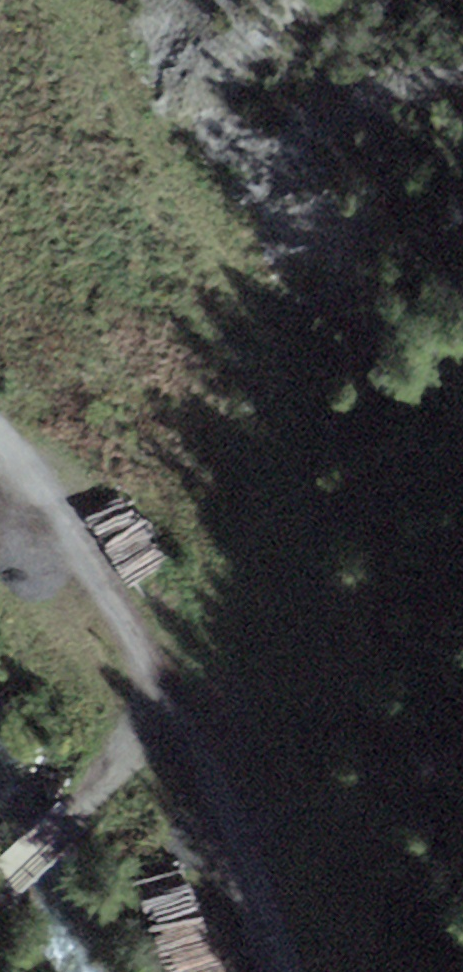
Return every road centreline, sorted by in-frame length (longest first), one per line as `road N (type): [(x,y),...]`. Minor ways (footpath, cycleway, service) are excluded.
road 1 (track): [(259,872),(304,715),(325,560),(305,454),(269,348),(201,211),(54,0)]
road 2 (track): [(293,971),(259,872),(162,690)]
road 3 (track): [(162,690),(66,527),(0,444)]
road 4 (track): [(162,690),(109,778),(0,884)]

